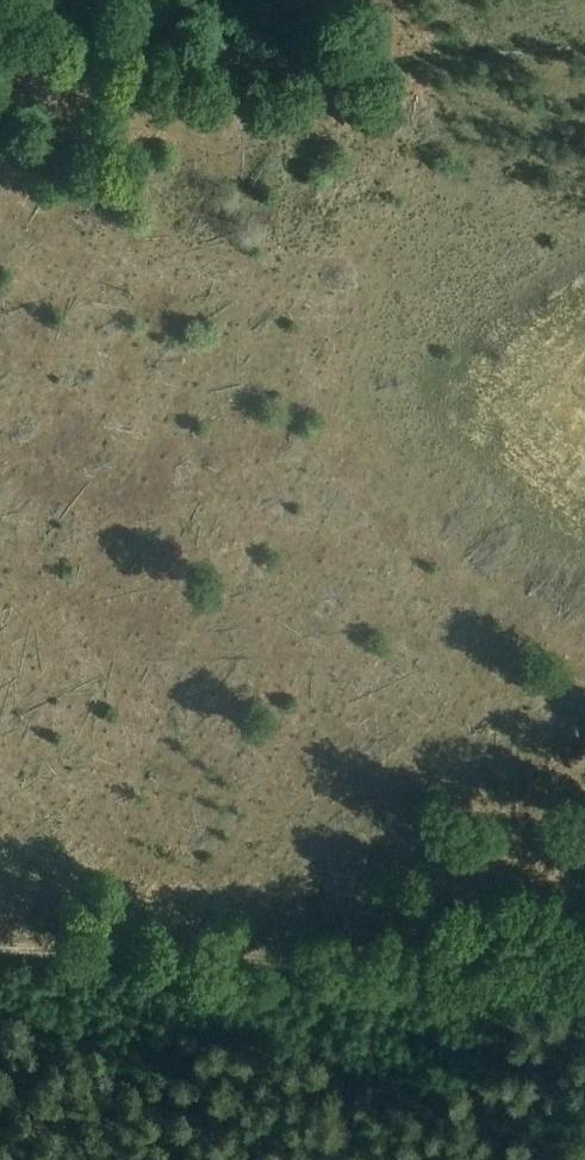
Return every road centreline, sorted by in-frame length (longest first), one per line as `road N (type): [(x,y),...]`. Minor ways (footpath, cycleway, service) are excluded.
road 1 (track): [(0,952),(584,976)]
road 2 (track): [(584,44),(368,62),(237,61),(36,0)]

